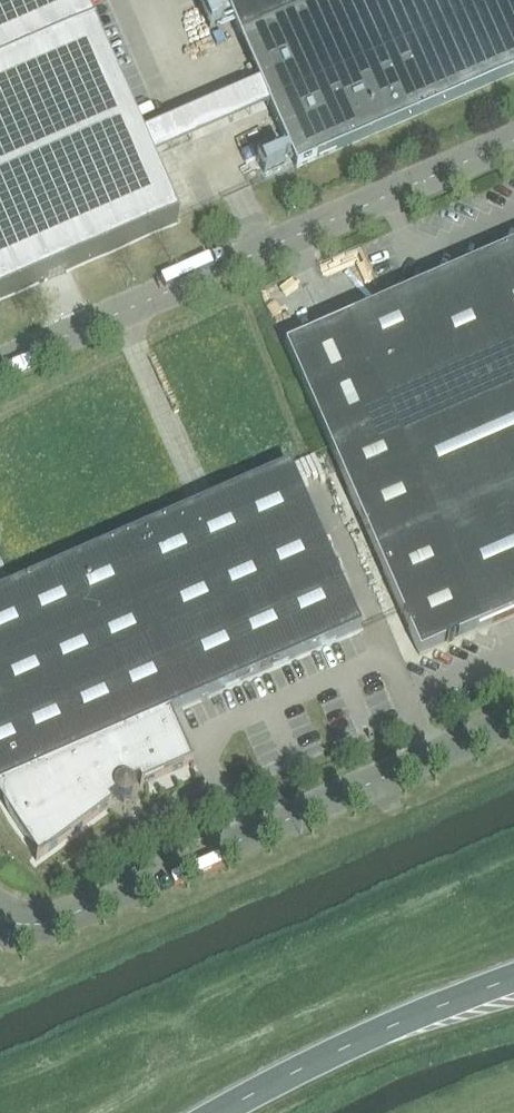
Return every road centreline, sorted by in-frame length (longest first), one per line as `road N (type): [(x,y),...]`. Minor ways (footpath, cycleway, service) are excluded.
road 1 (unclassified): [(0,365),(513,139)]
road 2 (unclassified): [(0,913),(24,921),(52,918),(513,720)]
road 3 (trunk): [(513,977),(367,1037),(218,1112)]

